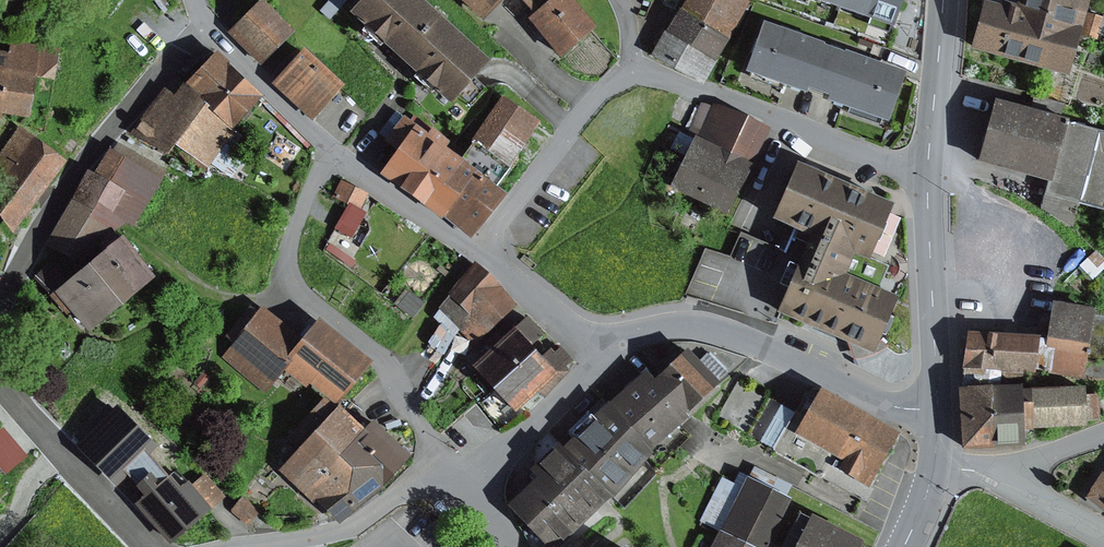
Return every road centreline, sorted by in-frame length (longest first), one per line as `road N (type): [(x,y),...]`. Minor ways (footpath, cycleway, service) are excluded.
road 1 (residential): [(445,462),(384,363),(295,286),(289,268),(317,176),(334,152)]
road 2 (residential): [(208,22),(96,149),(39,234),(0,313)]
road 3 (residential): [(604,353),(636,333),(710,327),(886,404),(938,409)]
road 4 (residential): [(634,73),(928,172)]
road 5 (residential): [(478,252),(595,99),(634,73)]
road 6 (unclassified): [(928,172),(938,409)]
road 7 (residential): [(0,383),(160,546)]
road 8 (residential): [(445,462),(359,523),(268,546)]
road 9 (residential): [(466,486),(604,353)]
road 10 (residential): [(208,22),(334,152)]
road 11 (residential): [(334,152),(478,252)]
road 12 (unclassified): [(943,0),(928,172)]
road 13 (residential): [(478,252),(604,353)]
road 14 (residential): [(1103,533),(992,473)]

